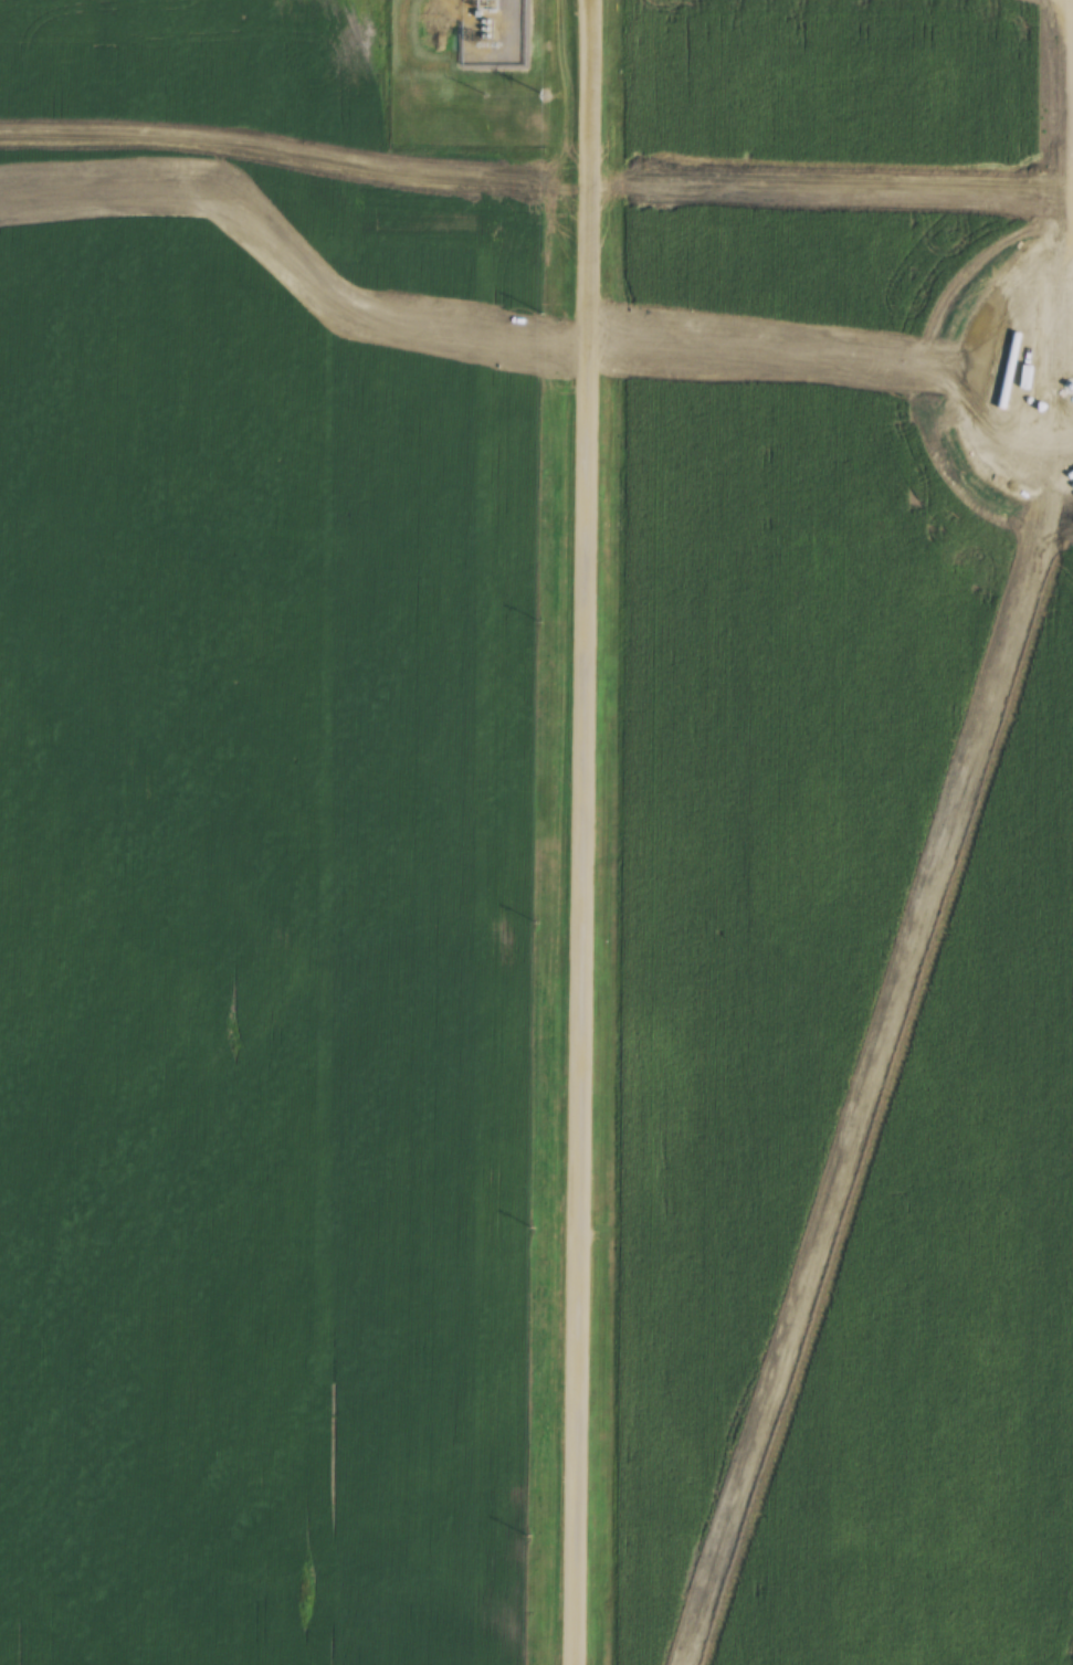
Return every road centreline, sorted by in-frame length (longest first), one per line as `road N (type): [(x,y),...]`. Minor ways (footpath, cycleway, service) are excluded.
road 1 (residential): [(575,1664),(590,0)]

